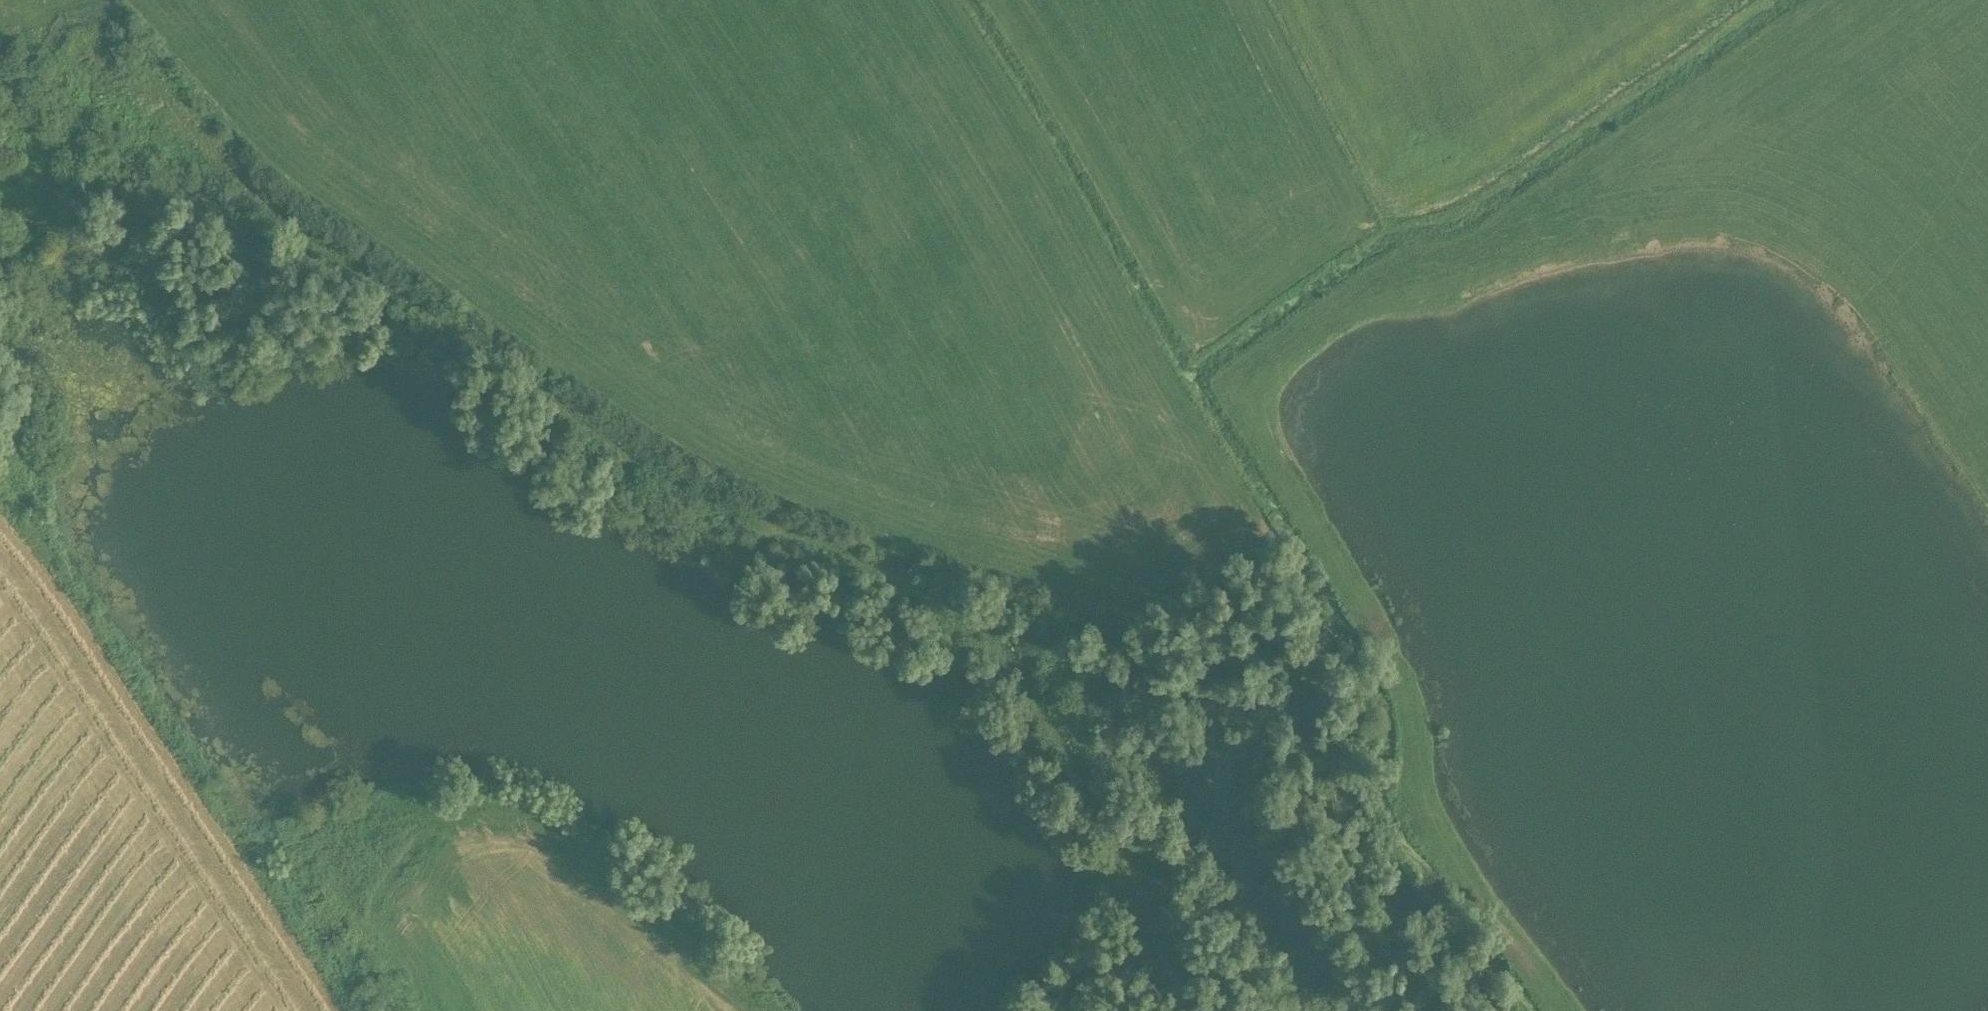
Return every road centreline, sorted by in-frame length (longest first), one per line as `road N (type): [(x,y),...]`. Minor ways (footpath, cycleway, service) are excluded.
road 1 (track): [(1220,1010),(1185,975),(1062,744),(986,636),(683,489),(261,191),(67,28)]

